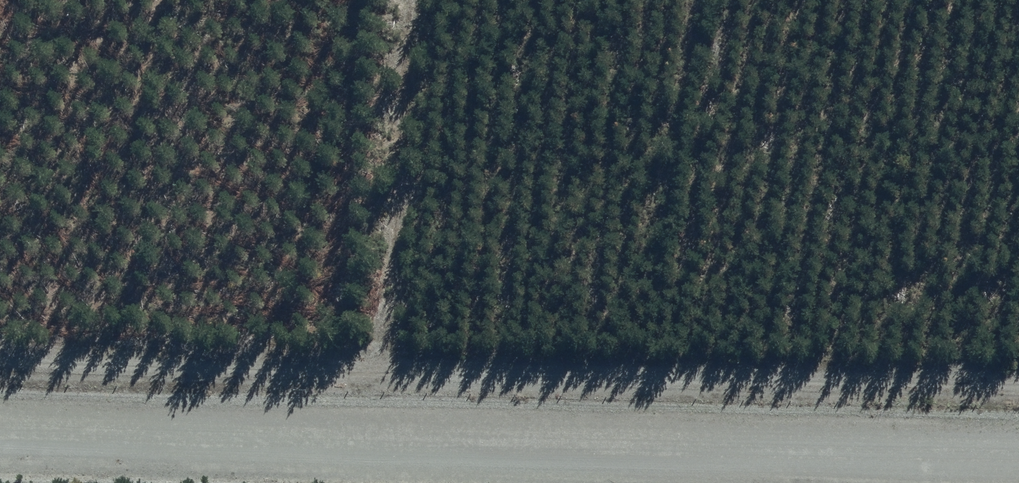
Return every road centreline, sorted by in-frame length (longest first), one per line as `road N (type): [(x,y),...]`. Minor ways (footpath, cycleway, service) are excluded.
road 1 (track): [(0,359),(1018,382)]
road 2 (unclassified): [(0,438),(1018,456)]

